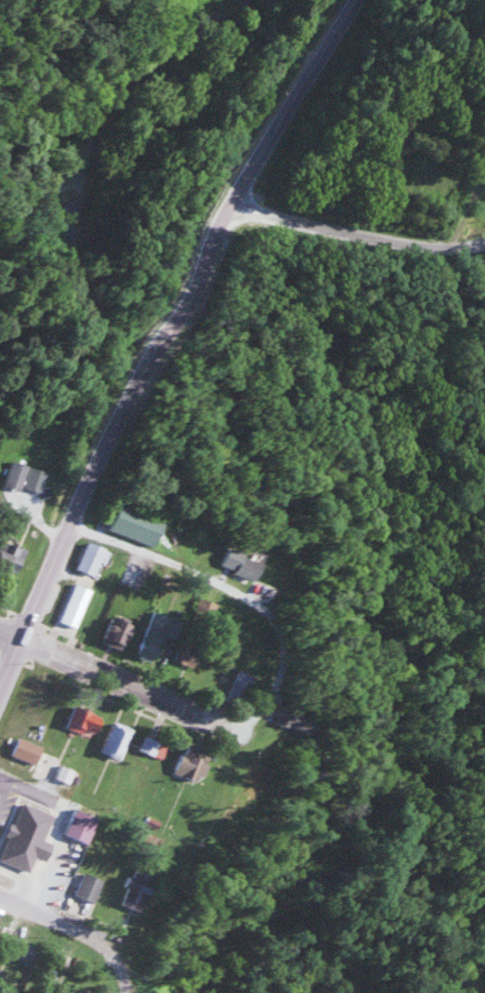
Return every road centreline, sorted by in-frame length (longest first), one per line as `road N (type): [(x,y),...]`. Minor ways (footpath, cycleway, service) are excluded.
road 1 (secondary): [(0,687),(193,259),(352,0)]
road 2 (residential): [(484,238),(410,246),(276,228),(221,208)]
road 3 (residential): [(234,723),(216,723),(0,629)]
road 4 (residential): [(69,522),(225,586),(275,623)]
road 5 (residential): [(115,949),(87,925),(0,890)]

